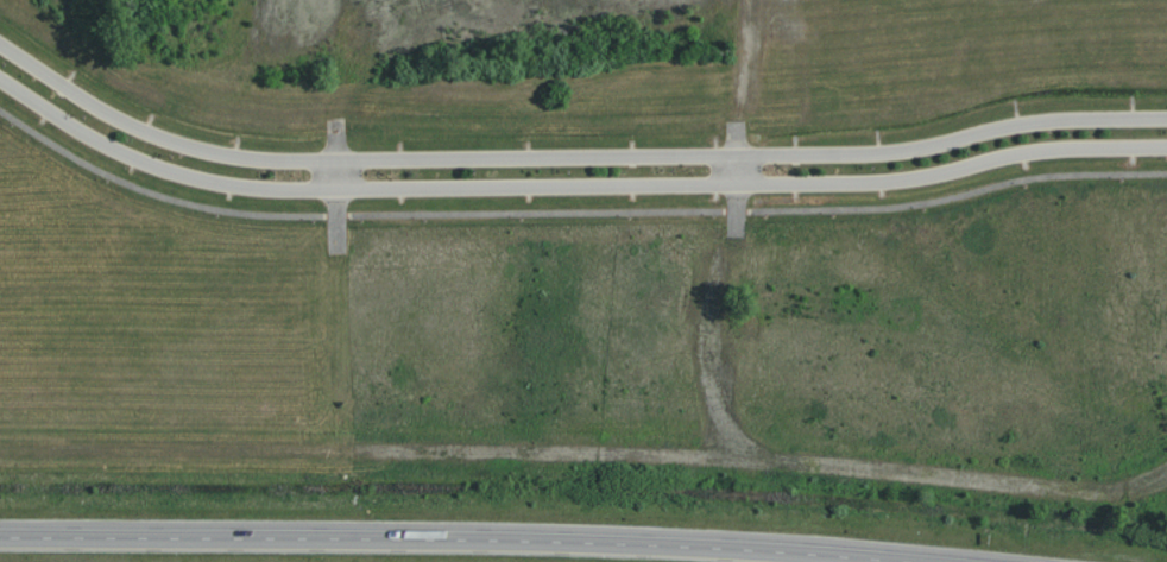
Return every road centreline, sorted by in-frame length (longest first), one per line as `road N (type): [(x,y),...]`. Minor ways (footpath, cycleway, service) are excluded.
road 1 (residential): [(1166,118),(1051,120),(872,153),(270,160),(158,138),(0,45)]
road 2 (residential): [(0,79),(134,159),(275,190),(865,183),(1042,150),(1166,147)]
road 3 (trunk): [(941,561),(566,537),(0,530)]

